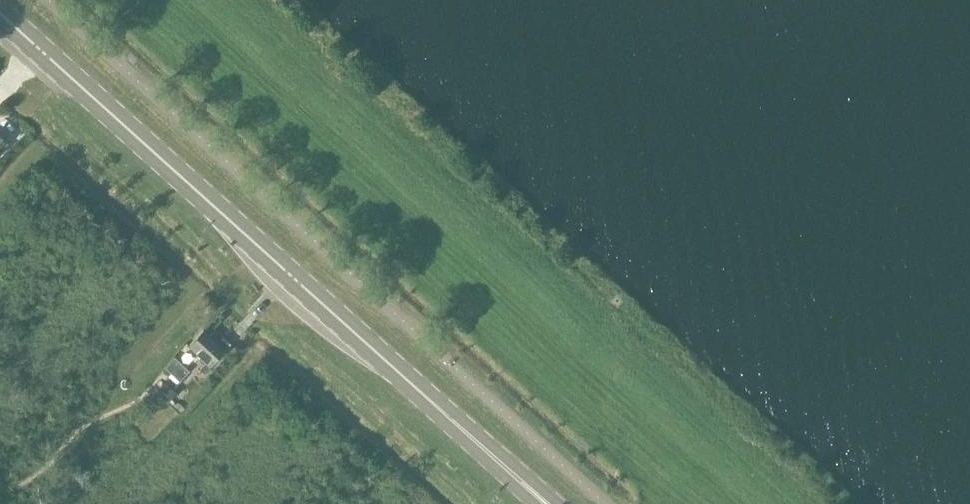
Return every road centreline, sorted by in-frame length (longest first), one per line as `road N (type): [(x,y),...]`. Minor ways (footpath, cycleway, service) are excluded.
road 1 (primary): [(547,503),(0,13)]

